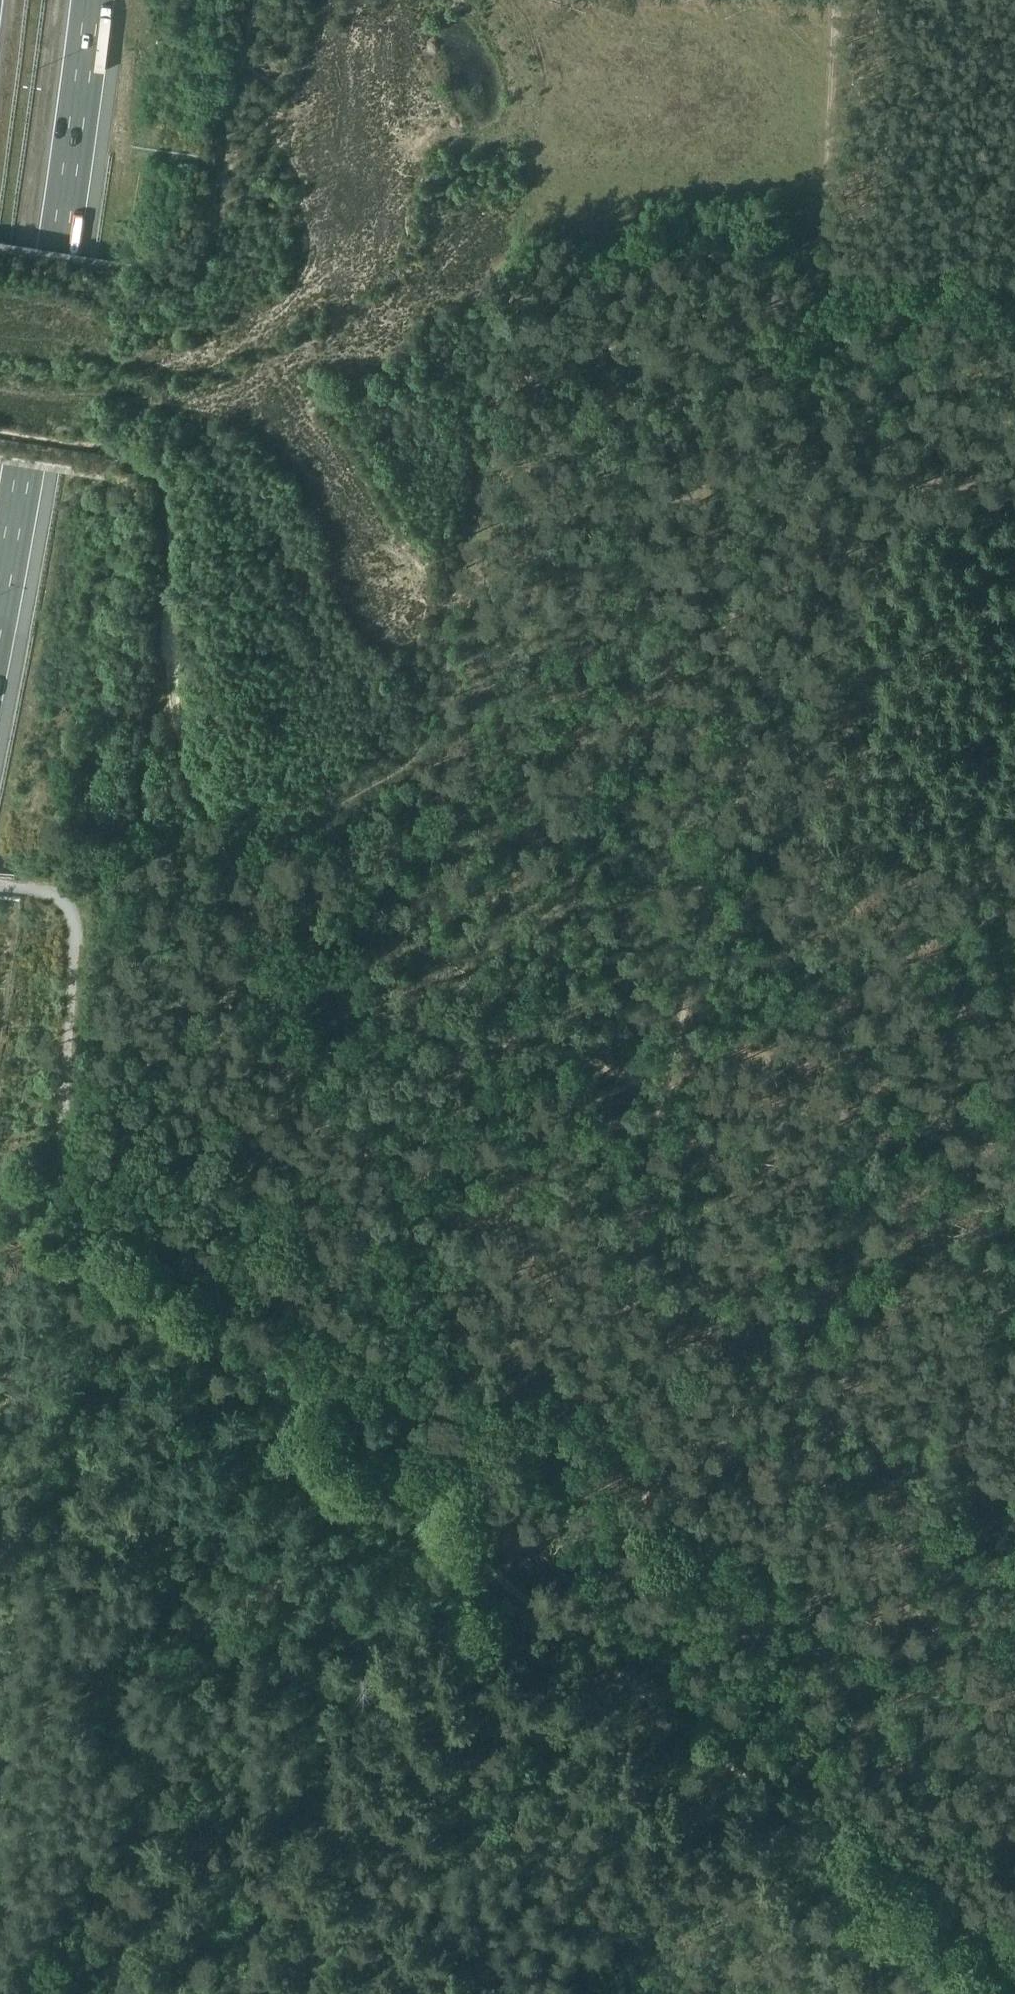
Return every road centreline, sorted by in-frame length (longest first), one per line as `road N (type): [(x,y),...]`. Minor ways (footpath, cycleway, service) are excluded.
road 1 (track): [(678,1028),(599,1380),(607,1466),(630,1557),(621,1637),(610,1651)]
road 2 (motorway): [(0,599),(62,249),(92,0)]
road 3 (track): [(704,472),(742,731),(678,1028)]
road 4 (track): [(704,472),(698,404),(710,367),(768,298),(811,279),(822,258),(832,0)]
road 5 (track): [(678,1028),(1014,1128)]

